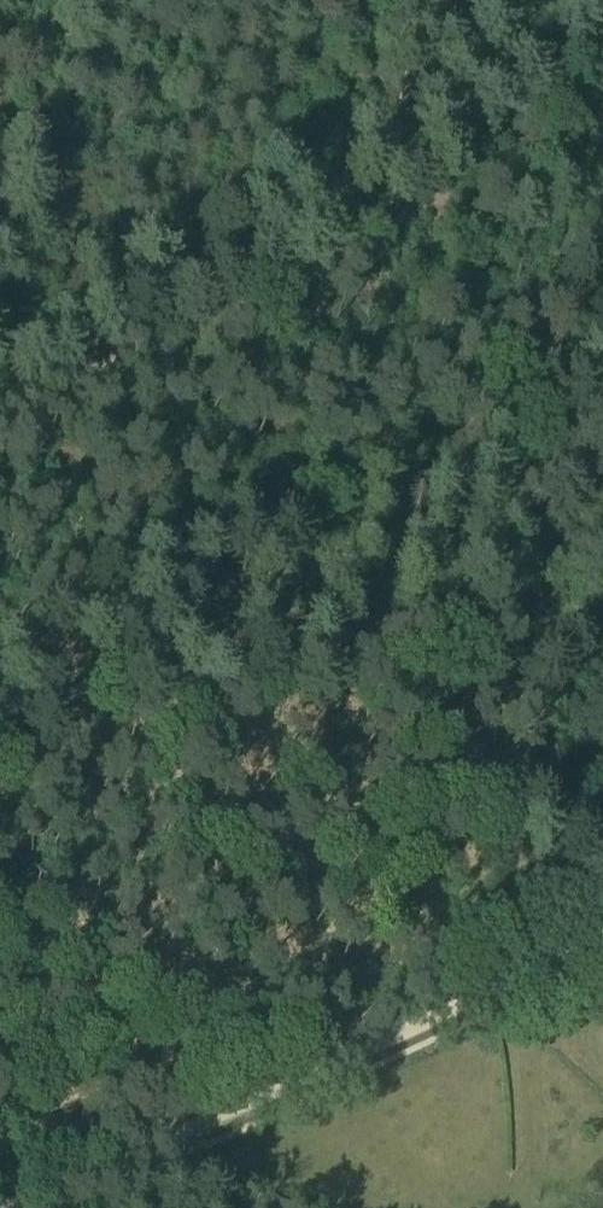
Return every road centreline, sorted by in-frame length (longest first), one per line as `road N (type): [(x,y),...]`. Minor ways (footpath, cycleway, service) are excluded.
road 1 (track): [(562,84),(544,235),(495,998),(502,1009)]
road 2 (track): [(0,422),(455,170),(562,84),(600,0)]
road 3 (track): [(48,1207),(602,942)]
road 4 (track): [(0,1112),(59,1111),(138,1125),(277,1207)]
road 5 (track): [(504,1207),(517,1185),(522,1055),(502,1009)]

